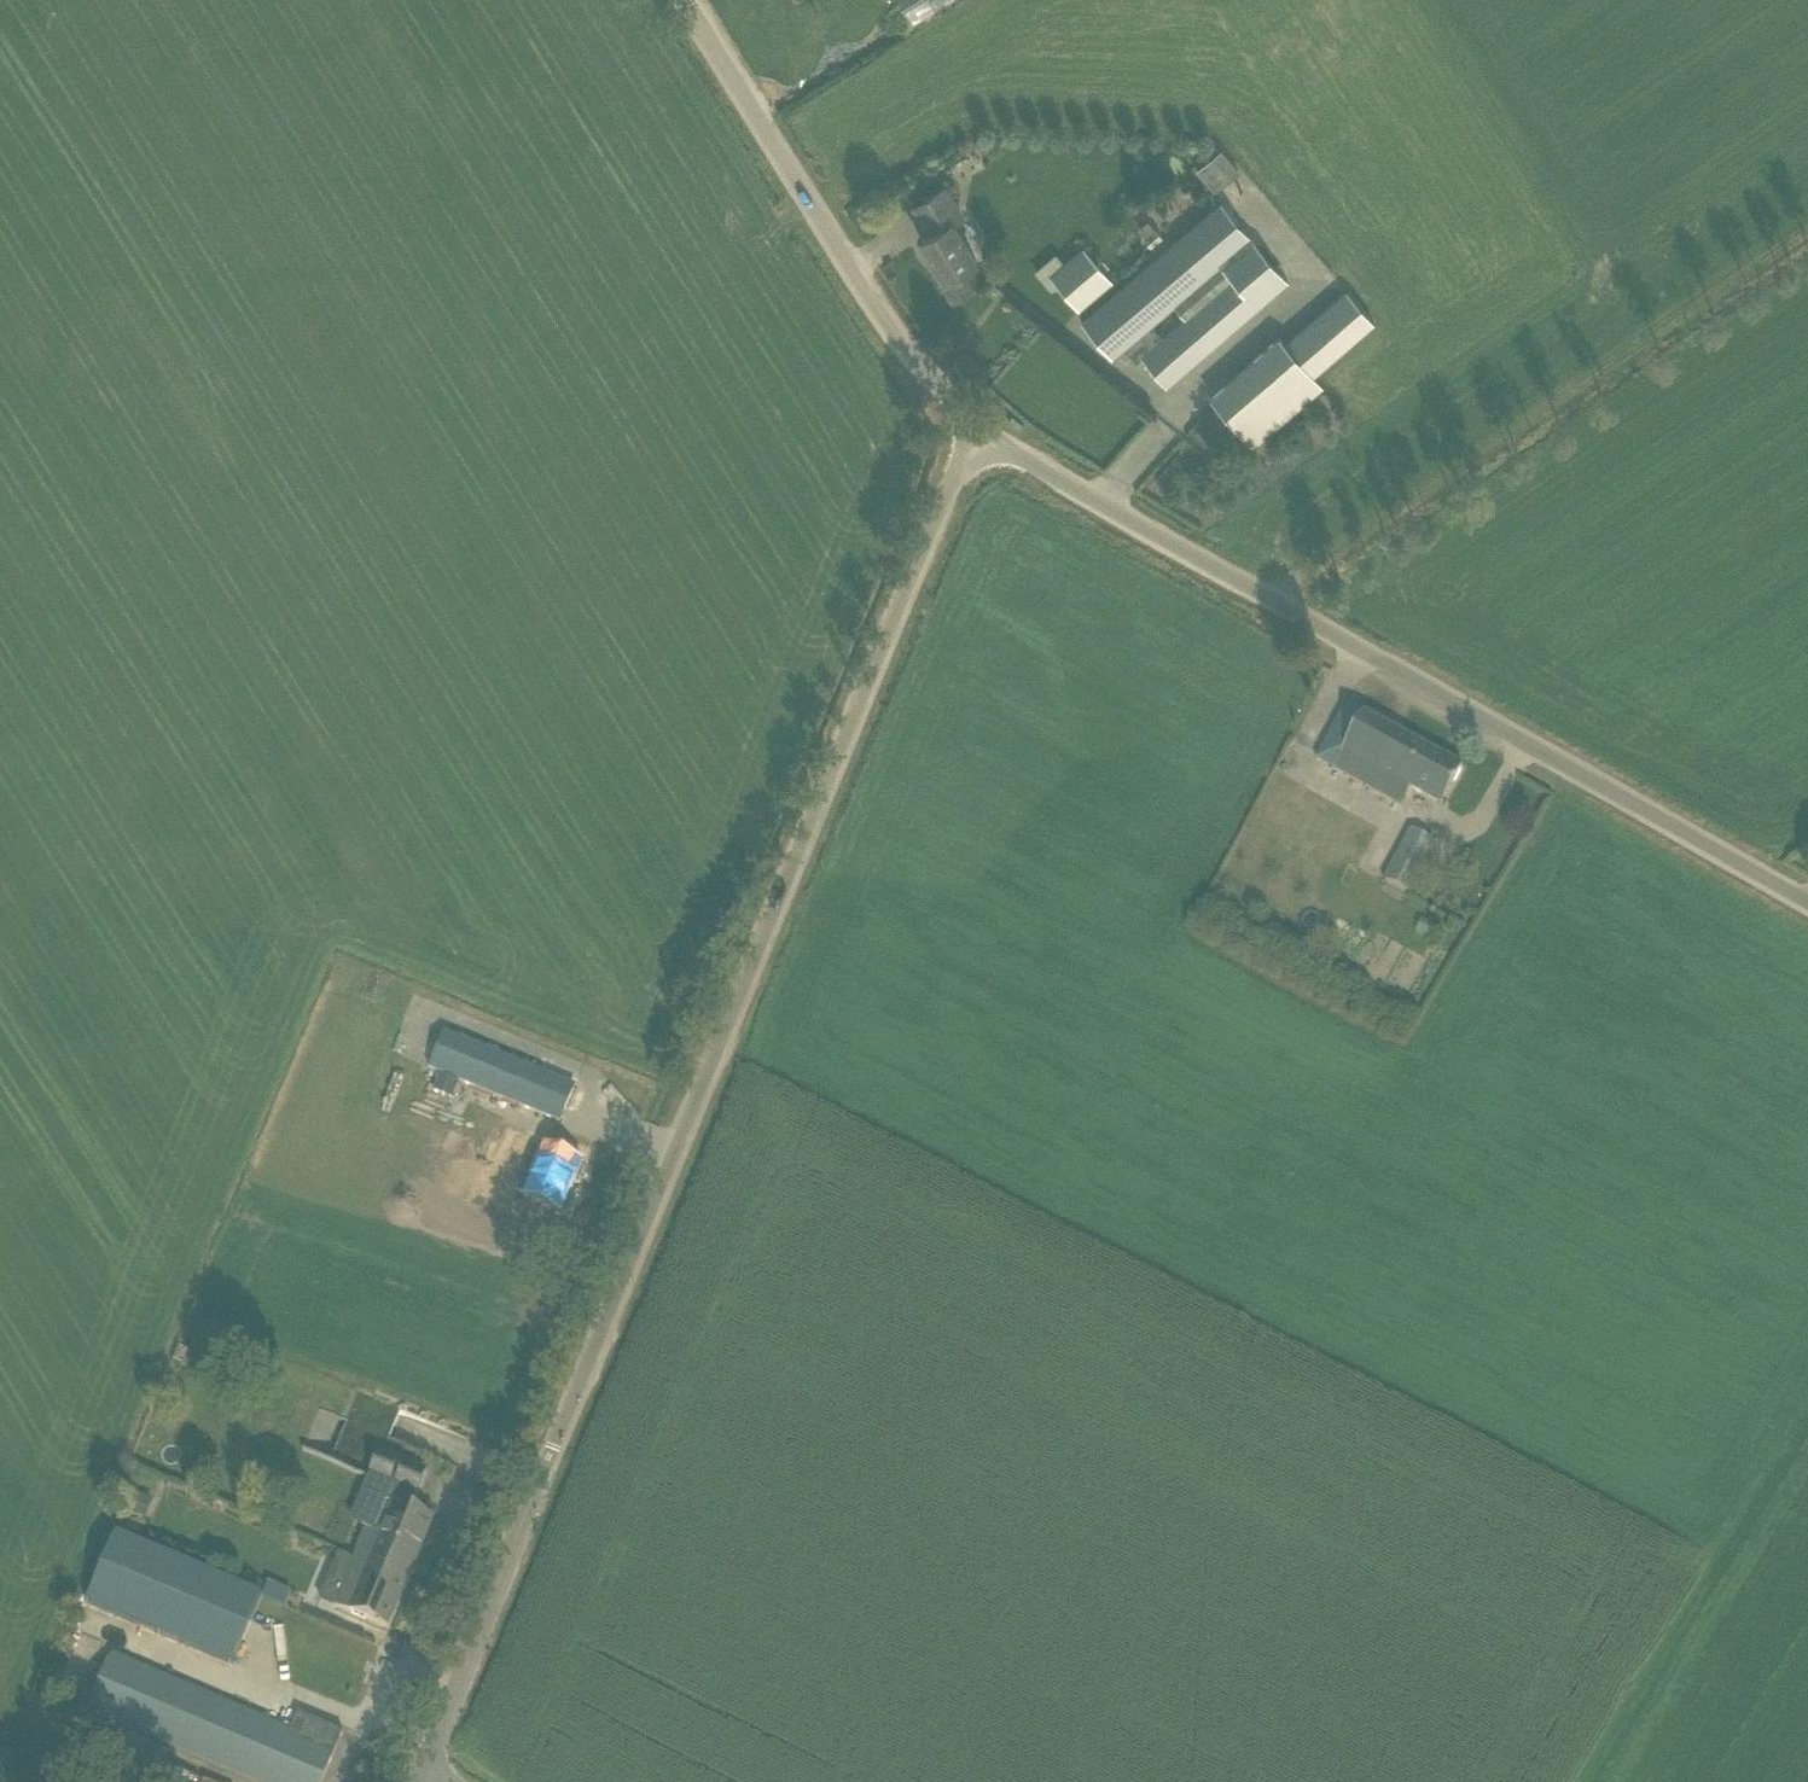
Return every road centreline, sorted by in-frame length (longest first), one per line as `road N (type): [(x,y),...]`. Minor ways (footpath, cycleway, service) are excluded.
road 1 (unclassified): [(419,1767),(967,448)]
road 2 (unclassified): [(1807,907),(1210,570),(967,448)]
road 3 (unclassified): [(967,448),(923,400),(673,0)]

